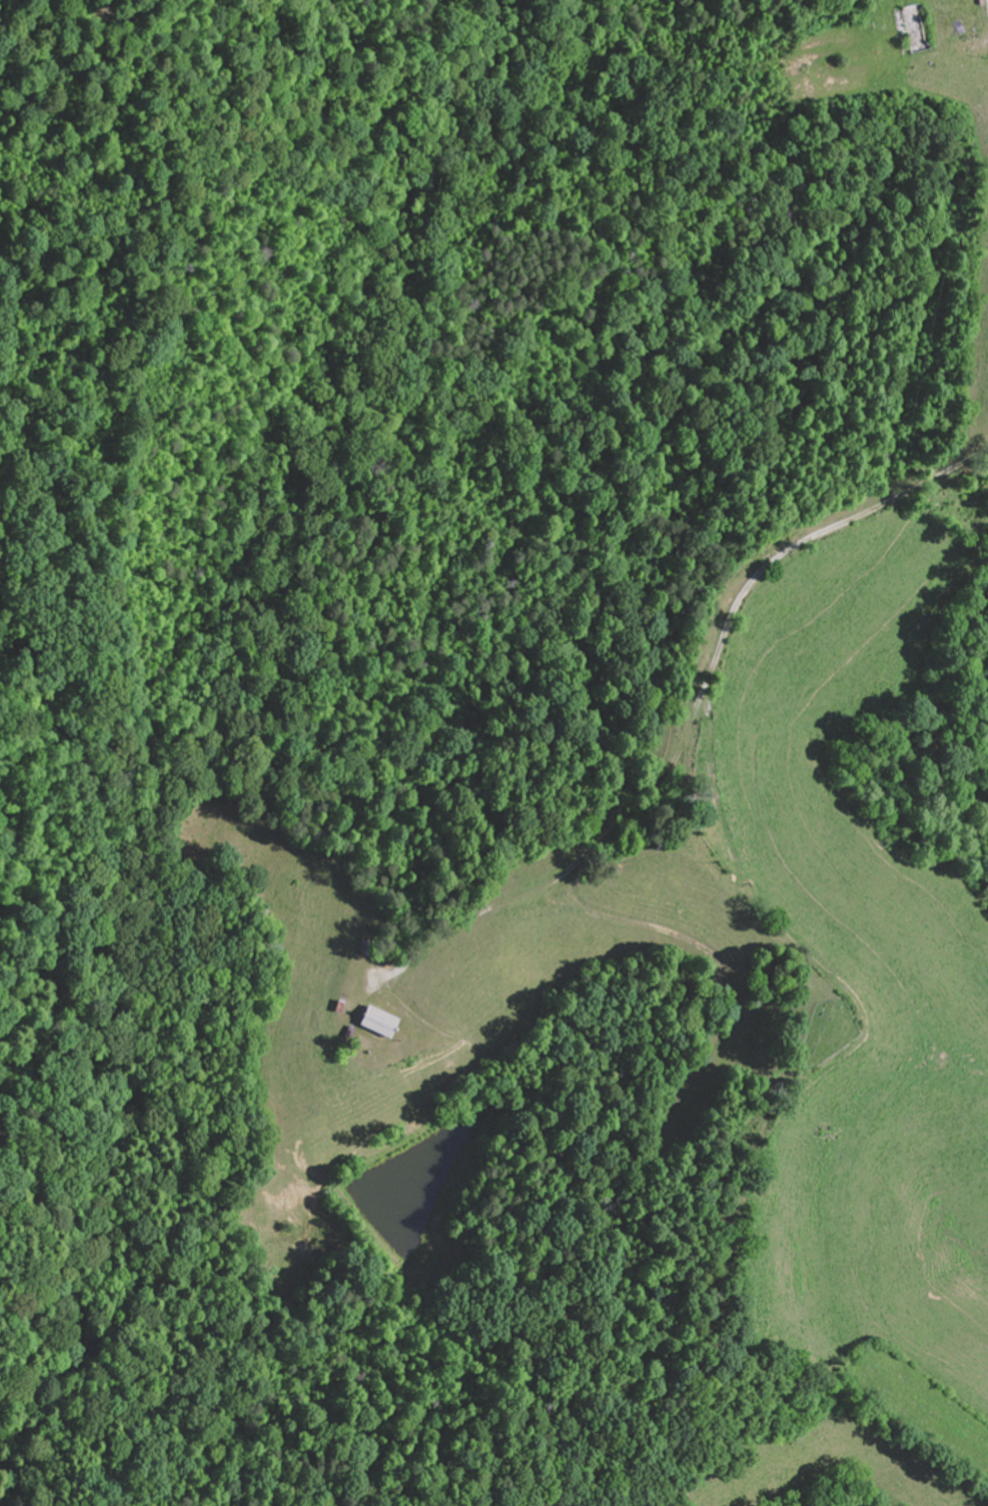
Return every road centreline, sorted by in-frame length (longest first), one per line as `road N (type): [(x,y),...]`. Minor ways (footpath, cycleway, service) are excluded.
road 1 (residential): [(987,453),(799,546),(765,571),(736,613),(672,771),(634,815),(552,885),(471,917),(410,969),(366,990)]

